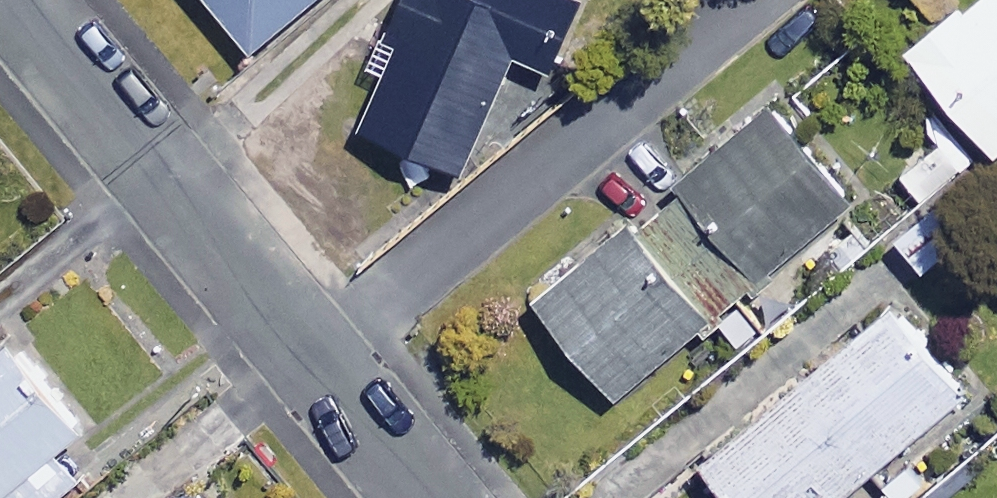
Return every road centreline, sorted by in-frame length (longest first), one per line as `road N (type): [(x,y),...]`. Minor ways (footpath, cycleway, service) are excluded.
road 1 (residential): [(322,363),(767,0)]
road 2 (residential): [(22,0),(322,363)]
road 3 (residential): [(322,363),(435,497)]

